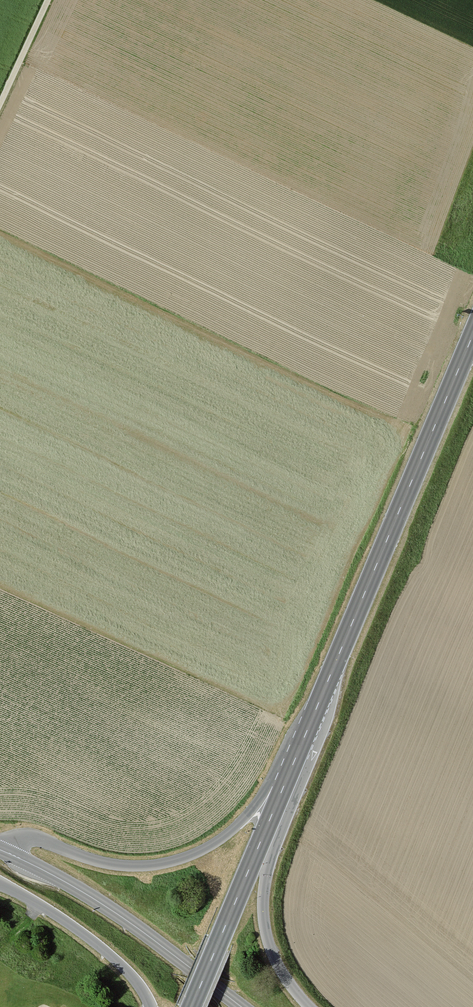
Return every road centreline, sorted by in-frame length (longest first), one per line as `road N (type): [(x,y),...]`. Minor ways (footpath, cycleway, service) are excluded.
road 1 (primary): [(287,778),(472,335)]
road 2 (primary): [(287,778),(214,843),(170,862),(109,864),(29,837),(2,850)]
road 3 (secondary): [(243,1006),(107,907),(2,850)]
road 4 (primary): [(192,1006),(277,801)]
road 5 (primary): [(310,1006),(281,970),(265,928),(277,801)]
road 6 (primary): [(0,883),(105,950),(151,1006)]

